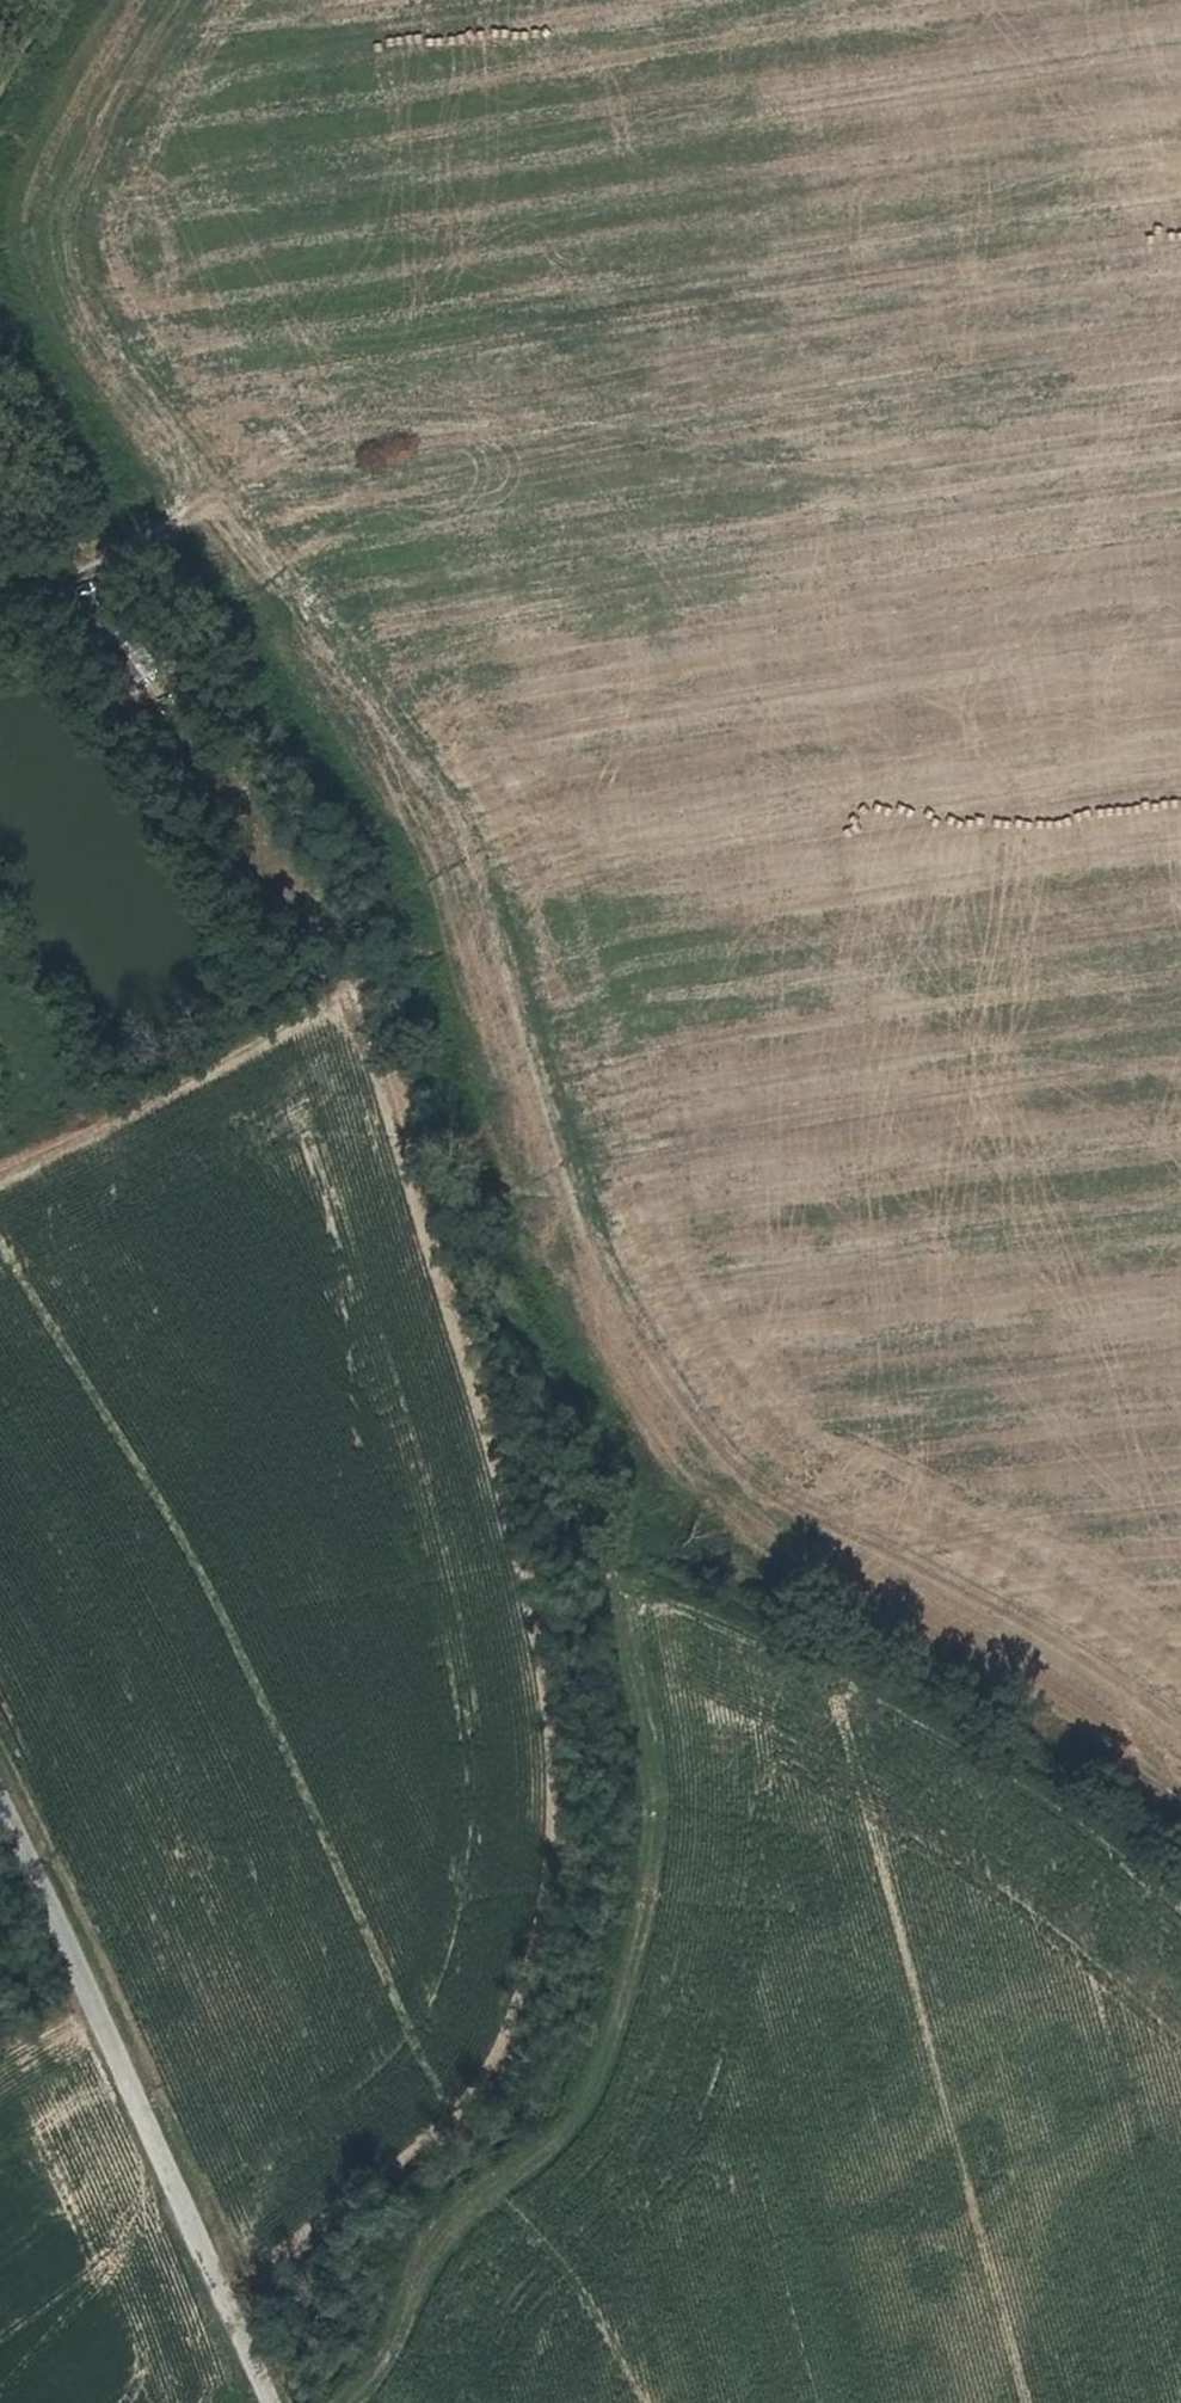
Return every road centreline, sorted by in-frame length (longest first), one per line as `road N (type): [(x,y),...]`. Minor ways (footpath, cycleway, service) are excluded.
road 1 (unclassified): [(0,1826),(271,2402)]
road 2 (track): [(0,622),(156,543)]

